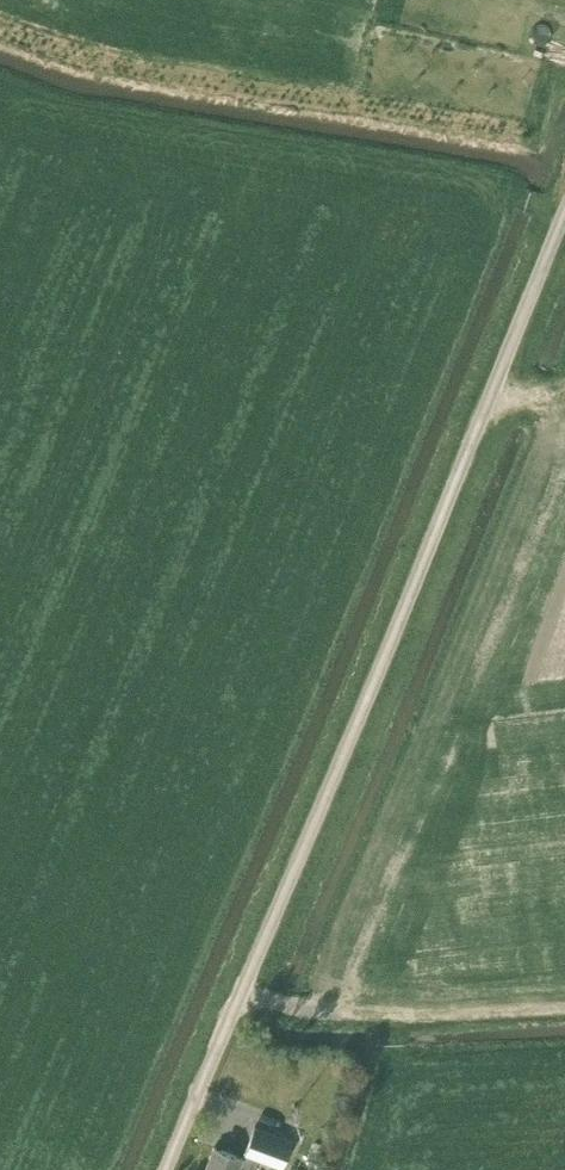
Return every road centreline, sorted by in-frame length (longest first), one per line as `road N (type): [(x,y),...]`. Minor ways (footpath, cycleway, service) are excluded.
road 1 (unclassified): [(167,1169),(564,220)]
road 2 (track): [(241,997),(427,1014)]

